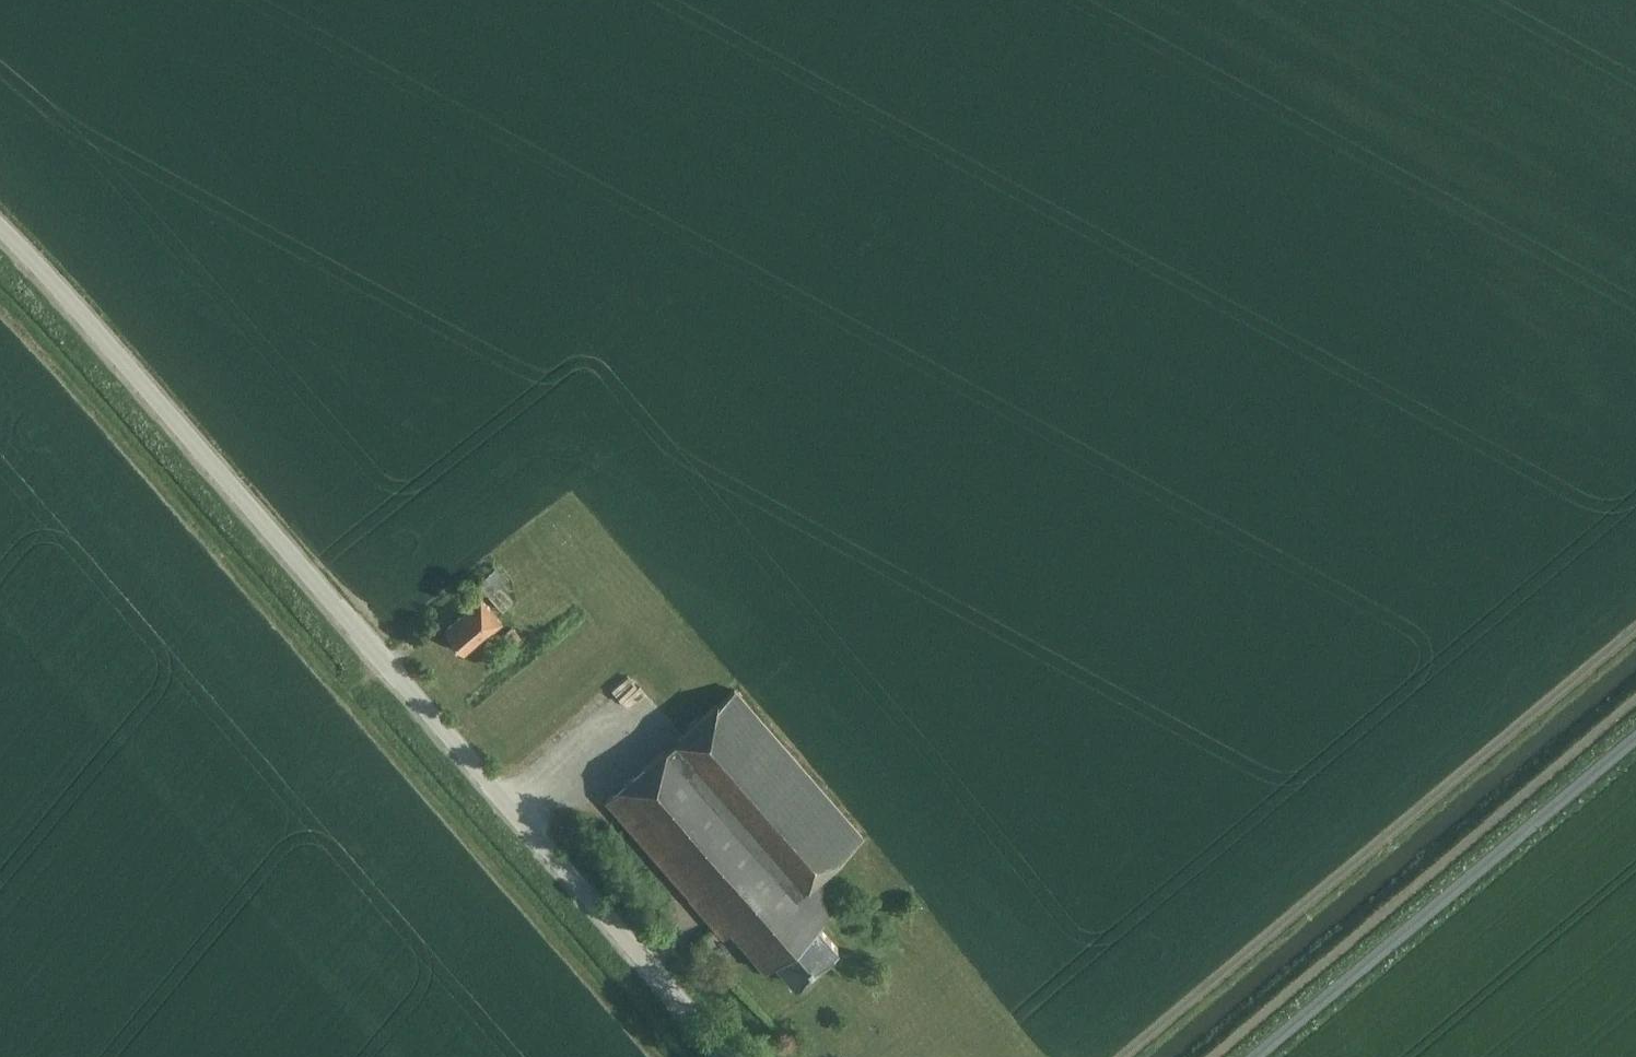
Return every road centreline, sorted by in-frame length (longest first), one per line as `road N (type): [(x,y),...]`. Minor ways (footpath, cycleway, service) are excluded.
road 1 (tertiary): [(725,1056),(0,232)]
road 2 (unclassified): [(1265,1056),(1635,745)]

